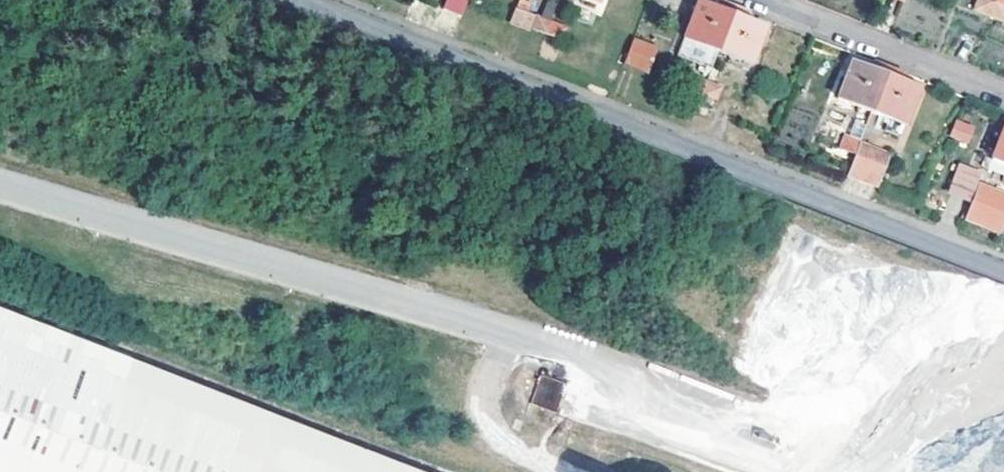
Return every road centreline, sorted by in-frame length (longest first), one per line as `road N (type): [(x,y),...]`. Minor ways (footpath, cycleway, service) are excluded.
road 1 (unclassified): [(1003,272),(306,0)]
road 2 (residential): [(759,0),(1003,94)]

